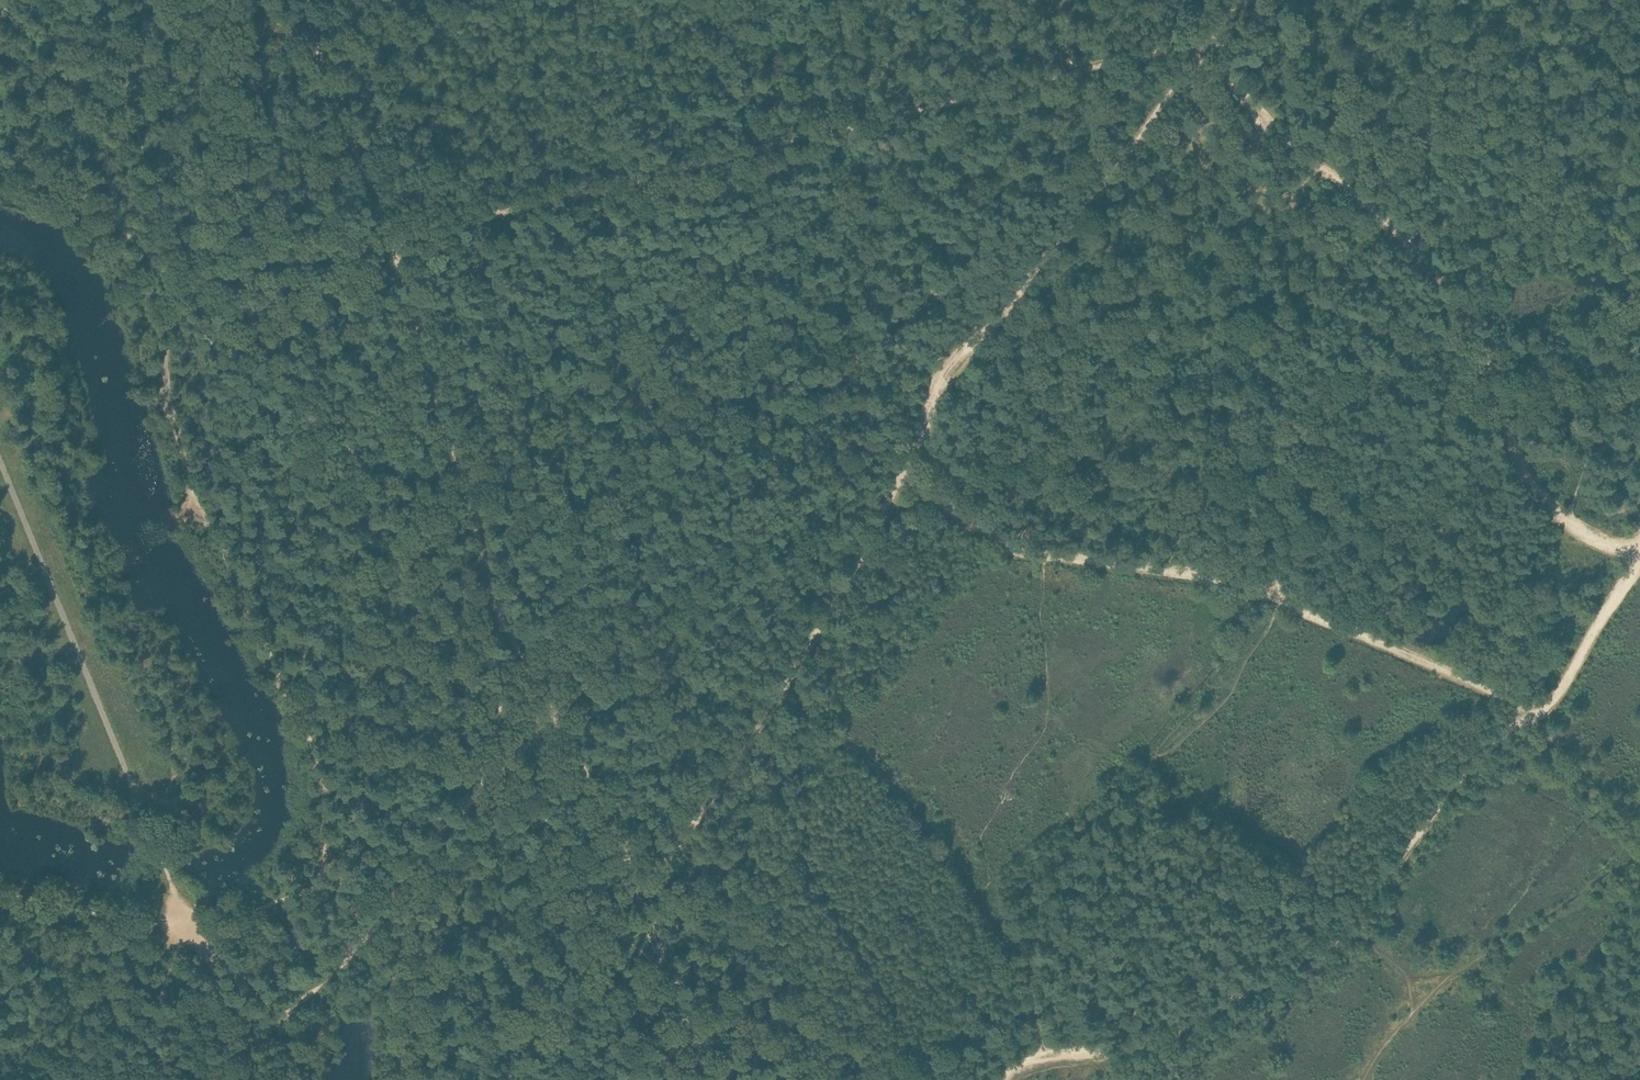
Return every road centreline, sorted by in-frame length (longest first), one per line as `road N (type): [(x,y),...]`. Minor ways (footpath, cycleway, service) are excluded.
road 1 (track): [(1639,547),(1540,712),(1278,592),(995,545),(892,483)]
road 2 (track): [(1198,30),(1256,116),(1386,222),(1440,288),(1491,369),(1536,480),(1594,537),(1639,547)]
road 3 (track): [(1005,1079),(1036,1062),(1146,1046),(1210,1019),(1311,959),(1526,709)]
road 4 (track): [(389,230),(477,589),(587,771)]
road 5 (track): [(733,1079),(673,1012),(587,771)]
road 6 (track): [(389,230),(317,0)]
road 7 (track): [(167,881),(190,1003),(235,1079)]

